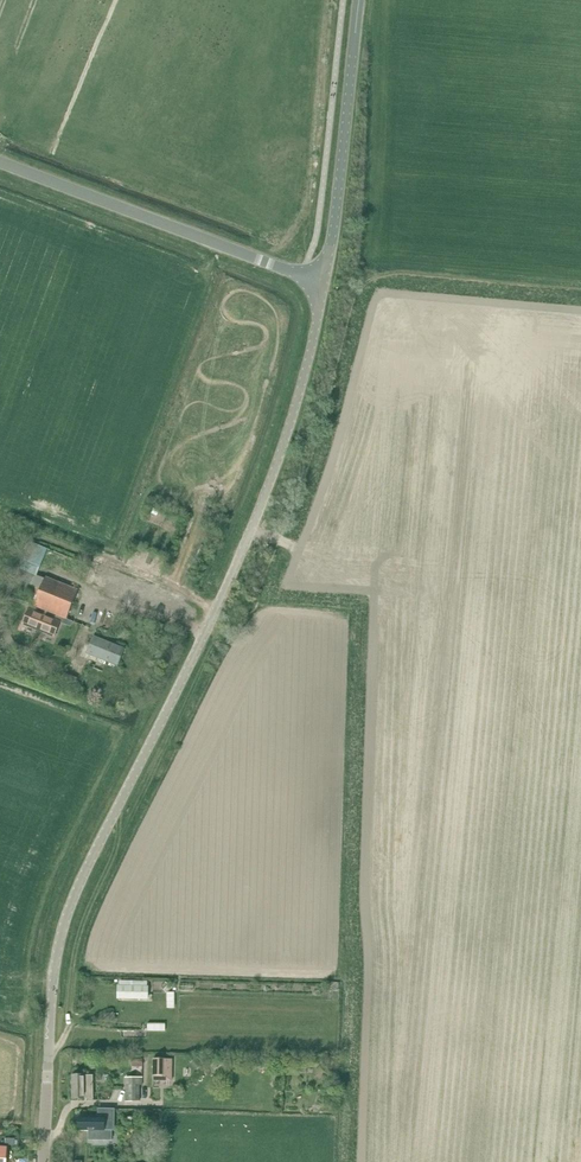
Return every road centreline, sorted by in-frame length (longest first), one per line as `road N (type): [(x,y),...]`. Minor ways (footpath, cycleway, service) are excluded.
road 1 (tertiary): [(43,1161),(62,933),(243,550),(302,382),(324,282)]
road 2 (tertiary): [(324,282),(0,161)]
road 3 (tertiary): [(324,282),(359,0)]

